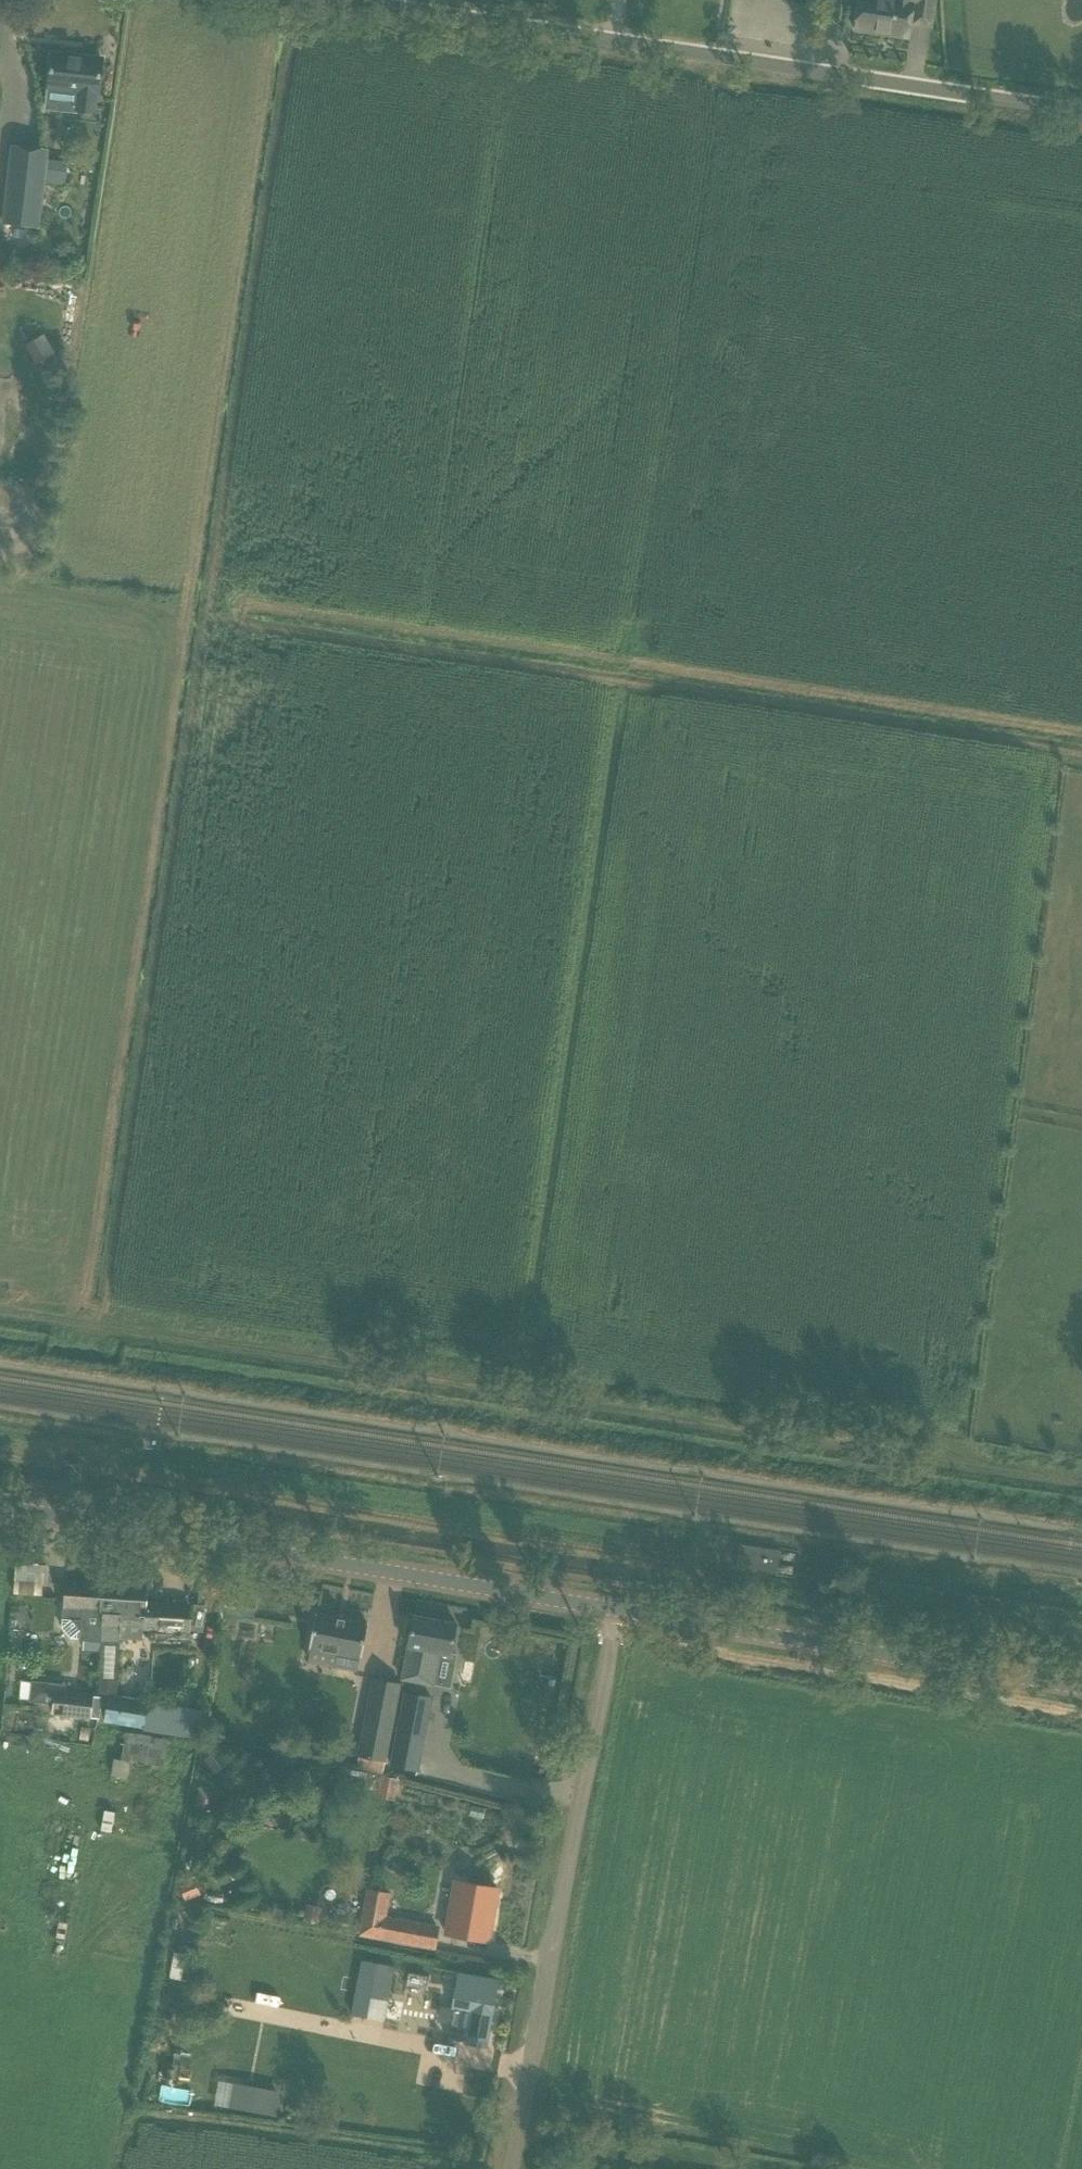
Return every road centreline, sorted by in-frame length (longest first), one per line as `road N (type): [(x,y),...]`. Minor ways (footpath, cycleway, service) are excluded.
road 1 (track): [(0,1326),(1081,1492)]
road 2 (unclassified): [(1081,115),(331,0)]
road 3 (tertiary): [(614,1609),(0,1505)]
road 4 (unclassified): [(511,2168),(614,1609)]
road 5 (tertiary): [(1081,1689),(614,1609)]

